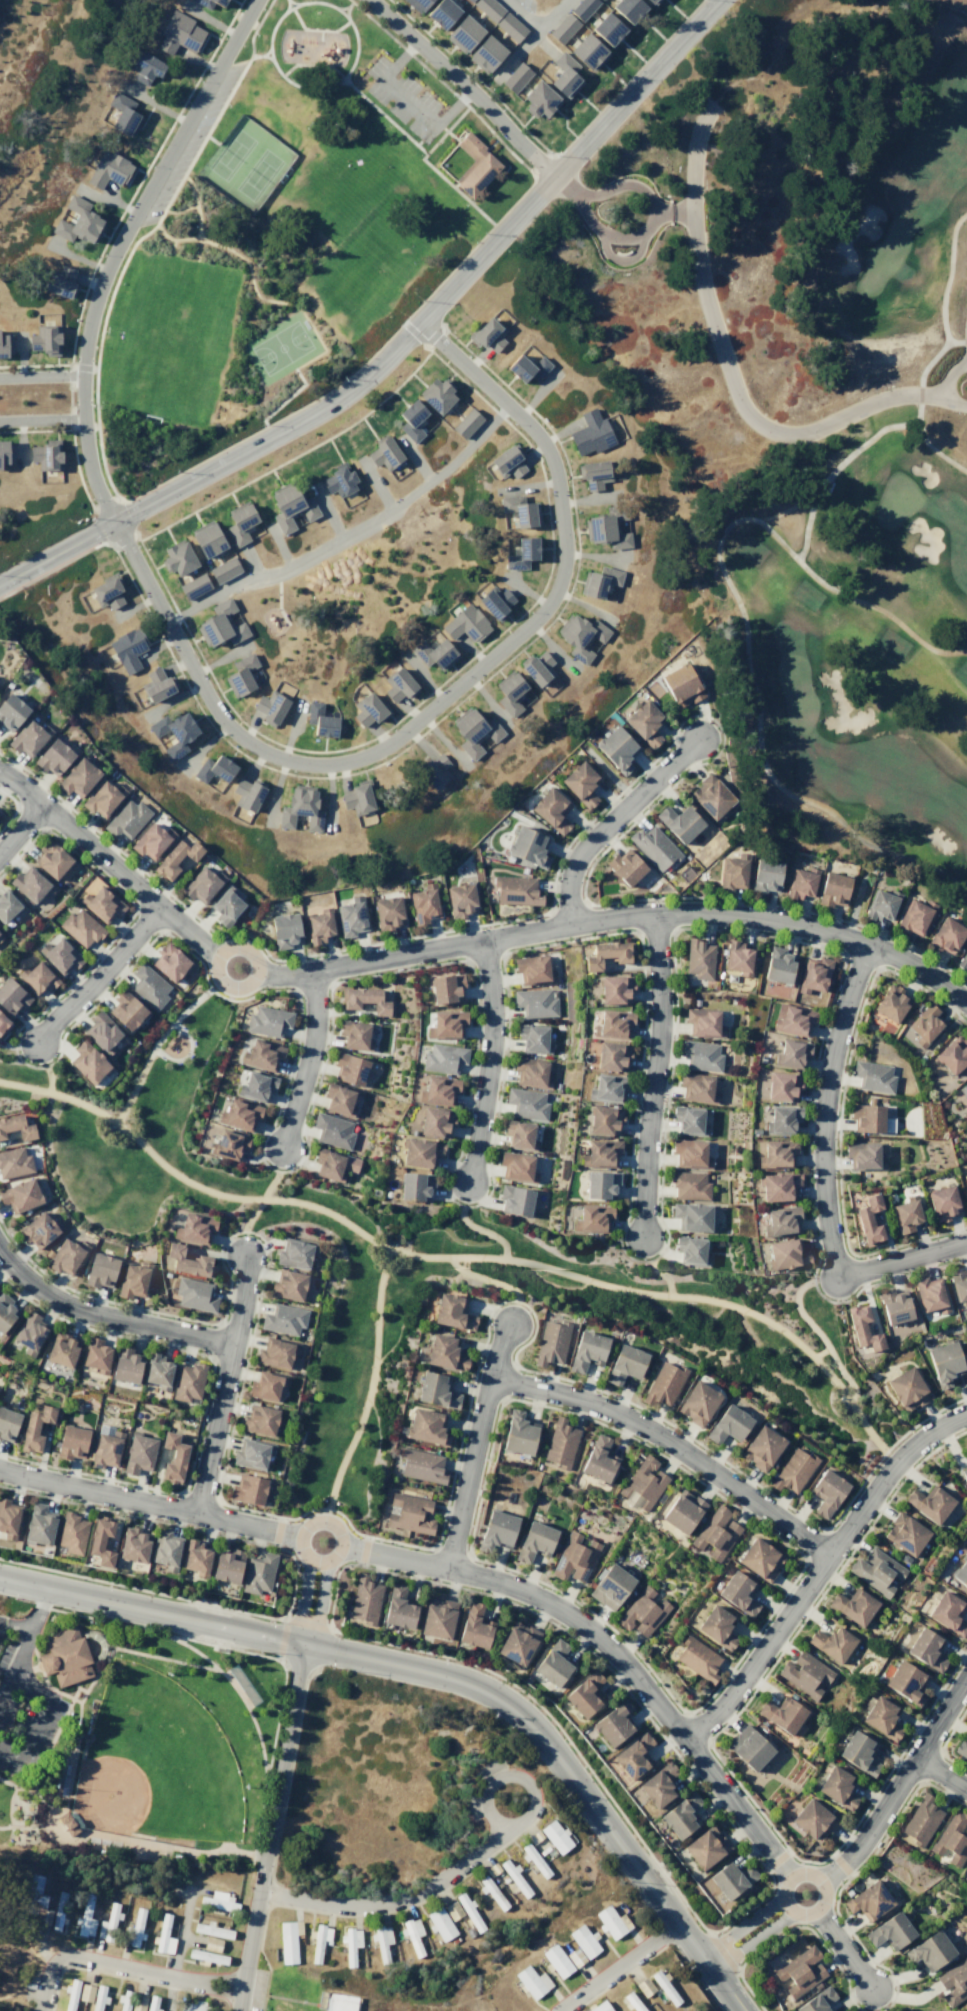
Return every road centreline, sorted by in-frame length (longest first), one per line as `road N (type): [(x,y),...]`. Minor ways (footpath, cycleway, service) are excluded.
road 1 (residential): [(419,321),(551,455),(562,573),(542,613),(386,746),(333,764),(292,762),(241,738),(210,701),(96,486),(84,418),(88,328),(109,261),(255,0)]
road 2 (secondary): [(717,0),(374,370),(336,400),(0,582)]
road 3 (tertiary): [(0,1578),(446,1675),(497,1696),(546,1742),(679,1923)]
road 4 (residential): [(256,972),(303,972),(606,918),(722,913),(867,944),(966,1003)]
road 5 (residential): [(344,1544),(496,1581),(580,1623),(627,1666),(791,1878)]
road 6 (residential): [(947,391),(892,395),(802,433),(771,431),(746,414),(695,251),(694,145),(714,101)]
road 7 (residential): [(966,1413),(919,1439),(890,1468),(731,1695),(684,1737)]
road 8 (residential): [(829,1554),(633,1421),(490,1378)]
road 9 (residential): [(302,1645),(237,2010)]
road 10 (residential): [(867,944),(825,1097),(824,1196),(837,1277)]
road 11 (residential): [(655,914),(660,1022),(641,1235)]
road 12 (residential): [(0,1469),(296,1536)]
road 13 (residential): [(0,773),(216,957)]
road 14 (residential): [(258,1891),(331,1904),(392,1901),(432,1885),(502,1825)]
road 15 (residential): [(233,1344),(73,1308),(38,1293),(0,1255)]
road 16 (residential): [(555,176),(370,0)]
road 17 (residential): [(966,1676),(860,1845),(822,1883)]
road 18 (residential): [(448,1568),(490,1378),(510,1324)]
road 19 (residential): [(483,940),(492,1037),(467,1181)]
road 20 (residential): [(241,1991),(70,1955),(52,1963),(40,2010)]
road 21 (residential): [(569,924),(577,857),(698,740)]
road 22 (residential): [(159,907),(37,1042)]
road 23 (residential): [(311,970),(314,1032),(282,1147)]
road 24 (residential): [(233,1344),(196,1513)]
road 25 (residential): [(488,1815),(510,1826),(526,1819),(535,1804),(527,1780),(502,1774),(488,1784),(488,1815)]
road 26 (residential): [(317,1517),(303,1523),(295,1544),(308,1563),(325,1566),(342,1552),(344,1537),(337,1524),(317,1517)]
road 27 (residential): [(557,2010),(679,1923)]
road 28 (residential): [(837,1277),(966,1241)]
road 29 (residential): [(255,957),(232,946),(216,957),(214,970),(220,982),(239,988),(254,977),(255,957)]
road 30 (residential): [(805,1916),(818,1911),(826,1893),(815,1876),(800,1873),(783,1897),(805,1916)]

